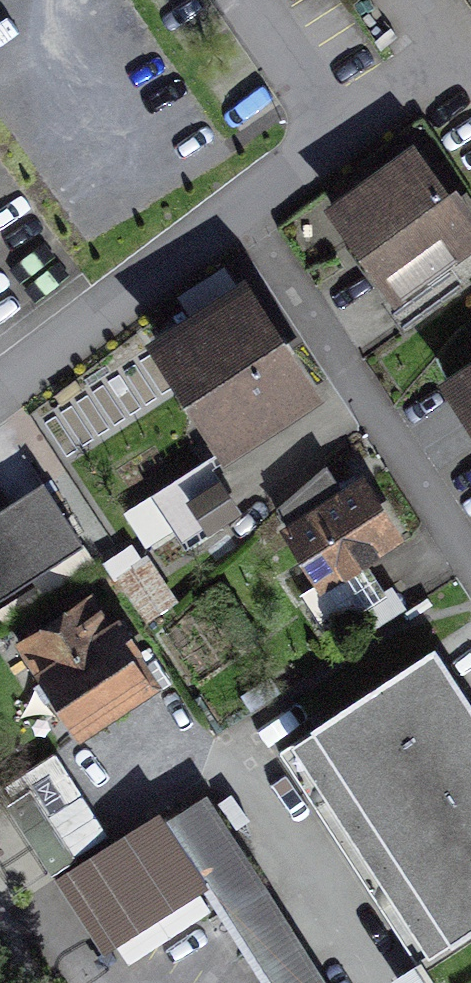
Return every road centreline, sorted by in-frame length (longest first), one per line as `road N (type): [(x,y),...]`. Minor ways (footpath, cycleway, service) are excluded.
road 1 (residential): [(240,207),(470,562)]
road 2 (residential): [(0,393),(240,207)]
road 3 (residential): [(240,207),(454,50)]

